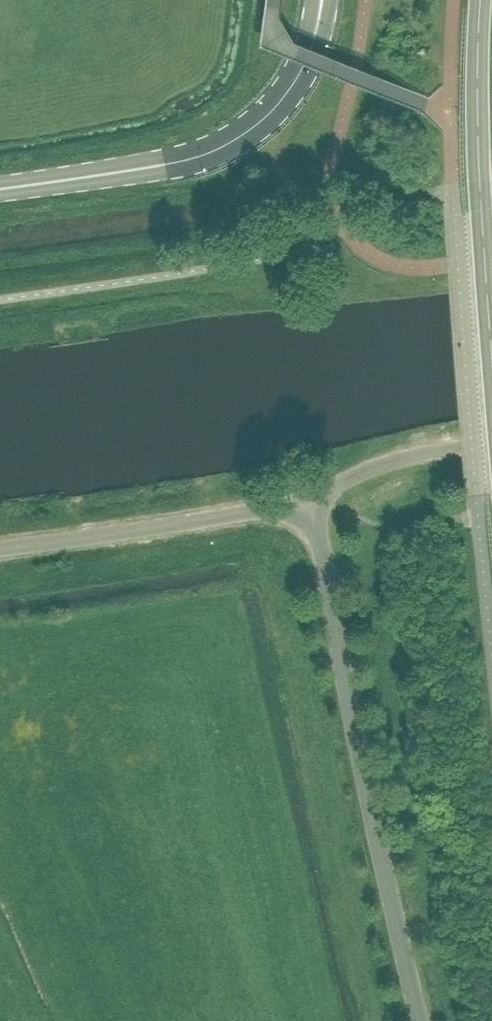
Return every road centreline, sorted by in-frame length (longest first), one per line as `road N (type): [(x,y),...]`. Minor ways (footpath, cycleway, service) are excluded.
road 1 (unclassified): [(416,1020),(309,495)]
road 2 (secondary): [(314,37),(276,105),(223,146),(164,164),(0,189)]
road 3 (tertiary): [(491,356),(478,152),(480,0)]
road 4 (unclassified): [(309,495),(0,548)]
road 5 (unclassified): [(309,495),(399,456),(491,439)]

